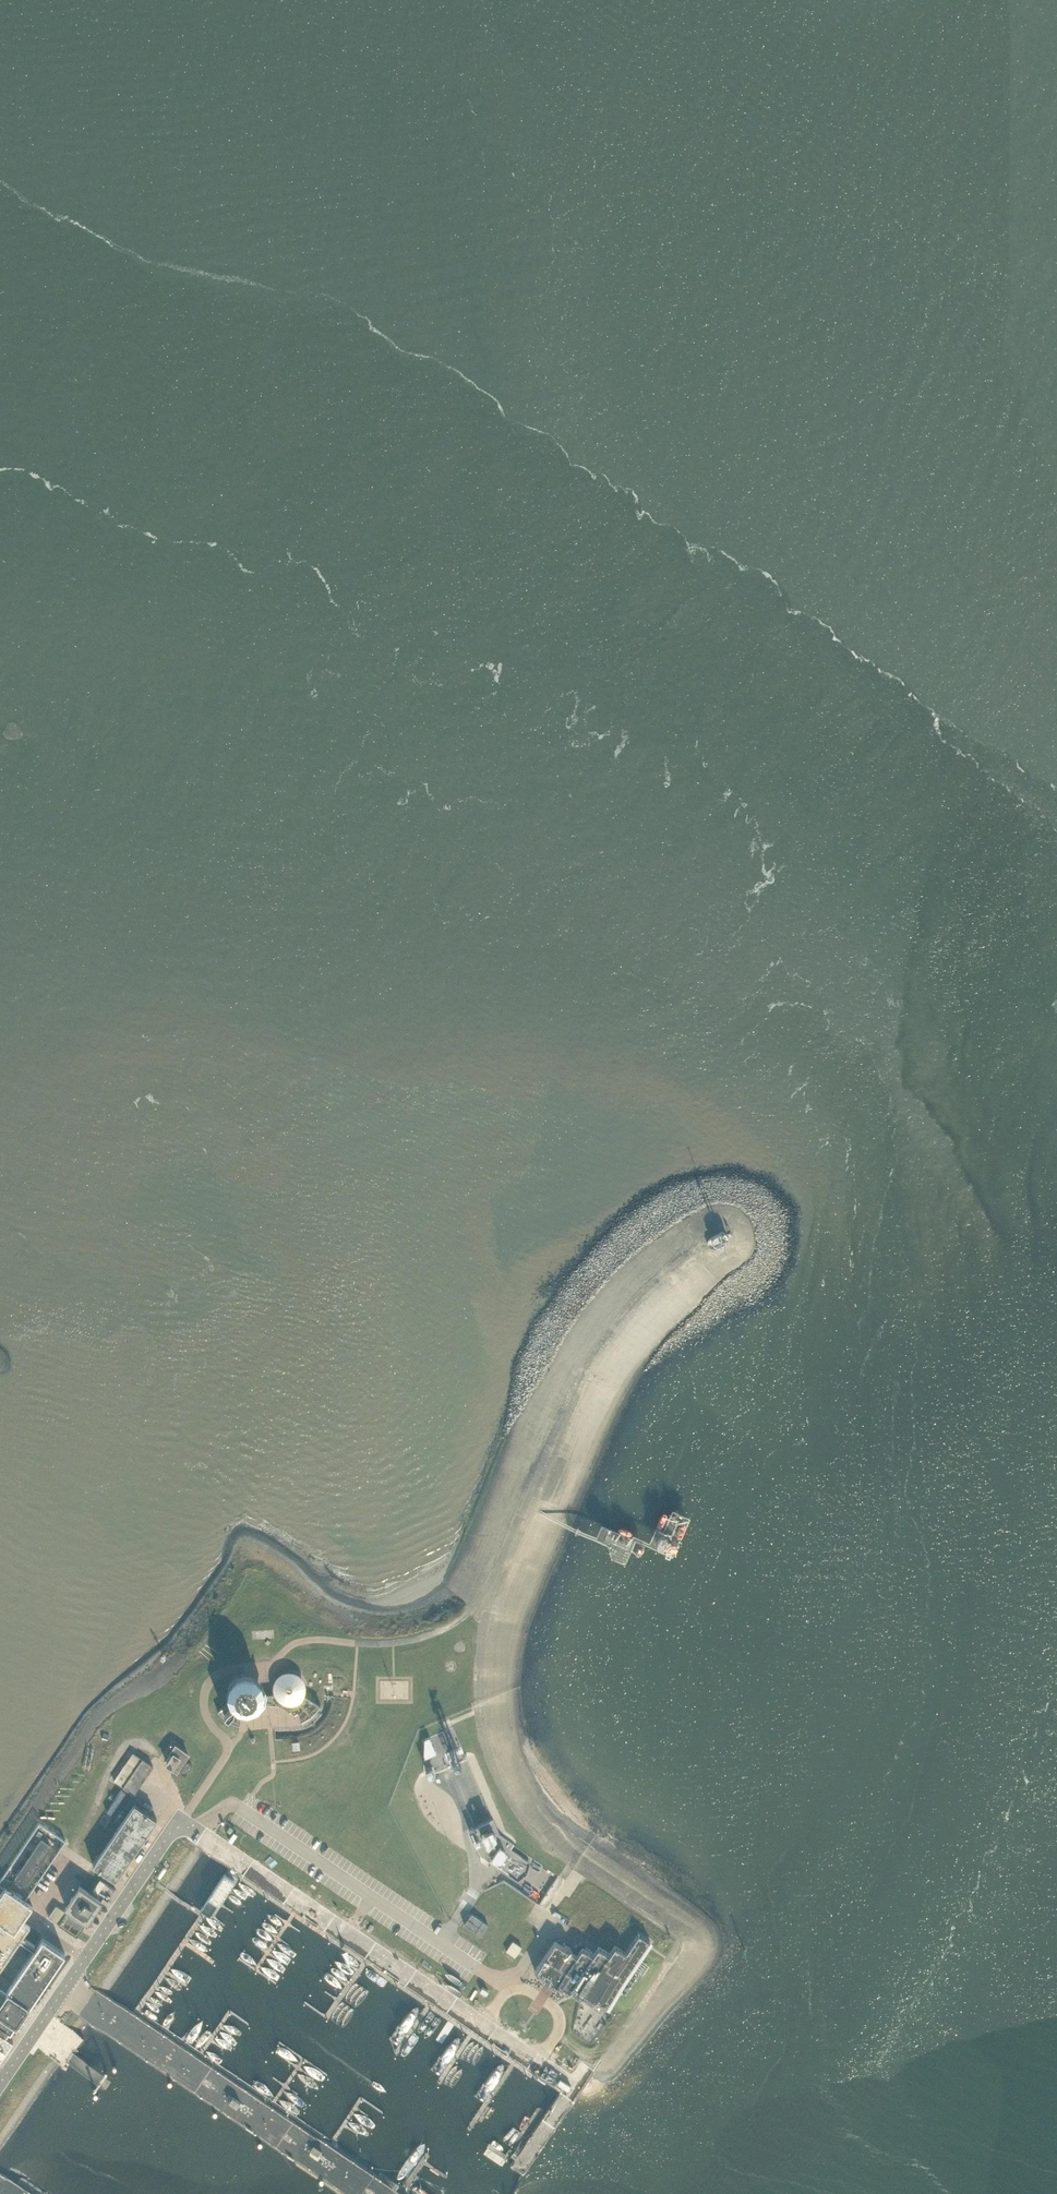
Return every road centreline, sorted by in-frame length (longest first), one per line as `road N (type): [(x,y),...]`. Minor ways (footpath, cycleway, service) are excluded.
road 1 (unclassified): [(511,1989),(231,1805),(209,1824),(172,1829),(0,2083)]
road 2 (track): [(81,1854),(122,1749),(139,1743),(155,1755)]

